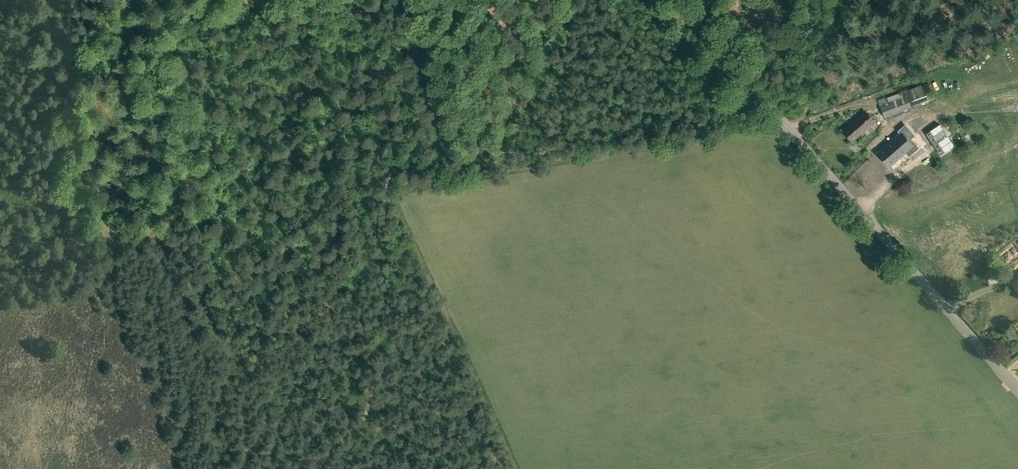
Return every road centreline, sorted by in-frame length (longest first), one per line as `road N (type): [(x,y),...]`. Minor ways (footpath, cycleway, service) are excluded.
road 1 (tertiary): [(1017,386),(677,0)]
road 2 (track): [(314,468),(353,383),(385,340),(379,311),(386,257)]
road 3 (track): [(834,0),(794,132)]

